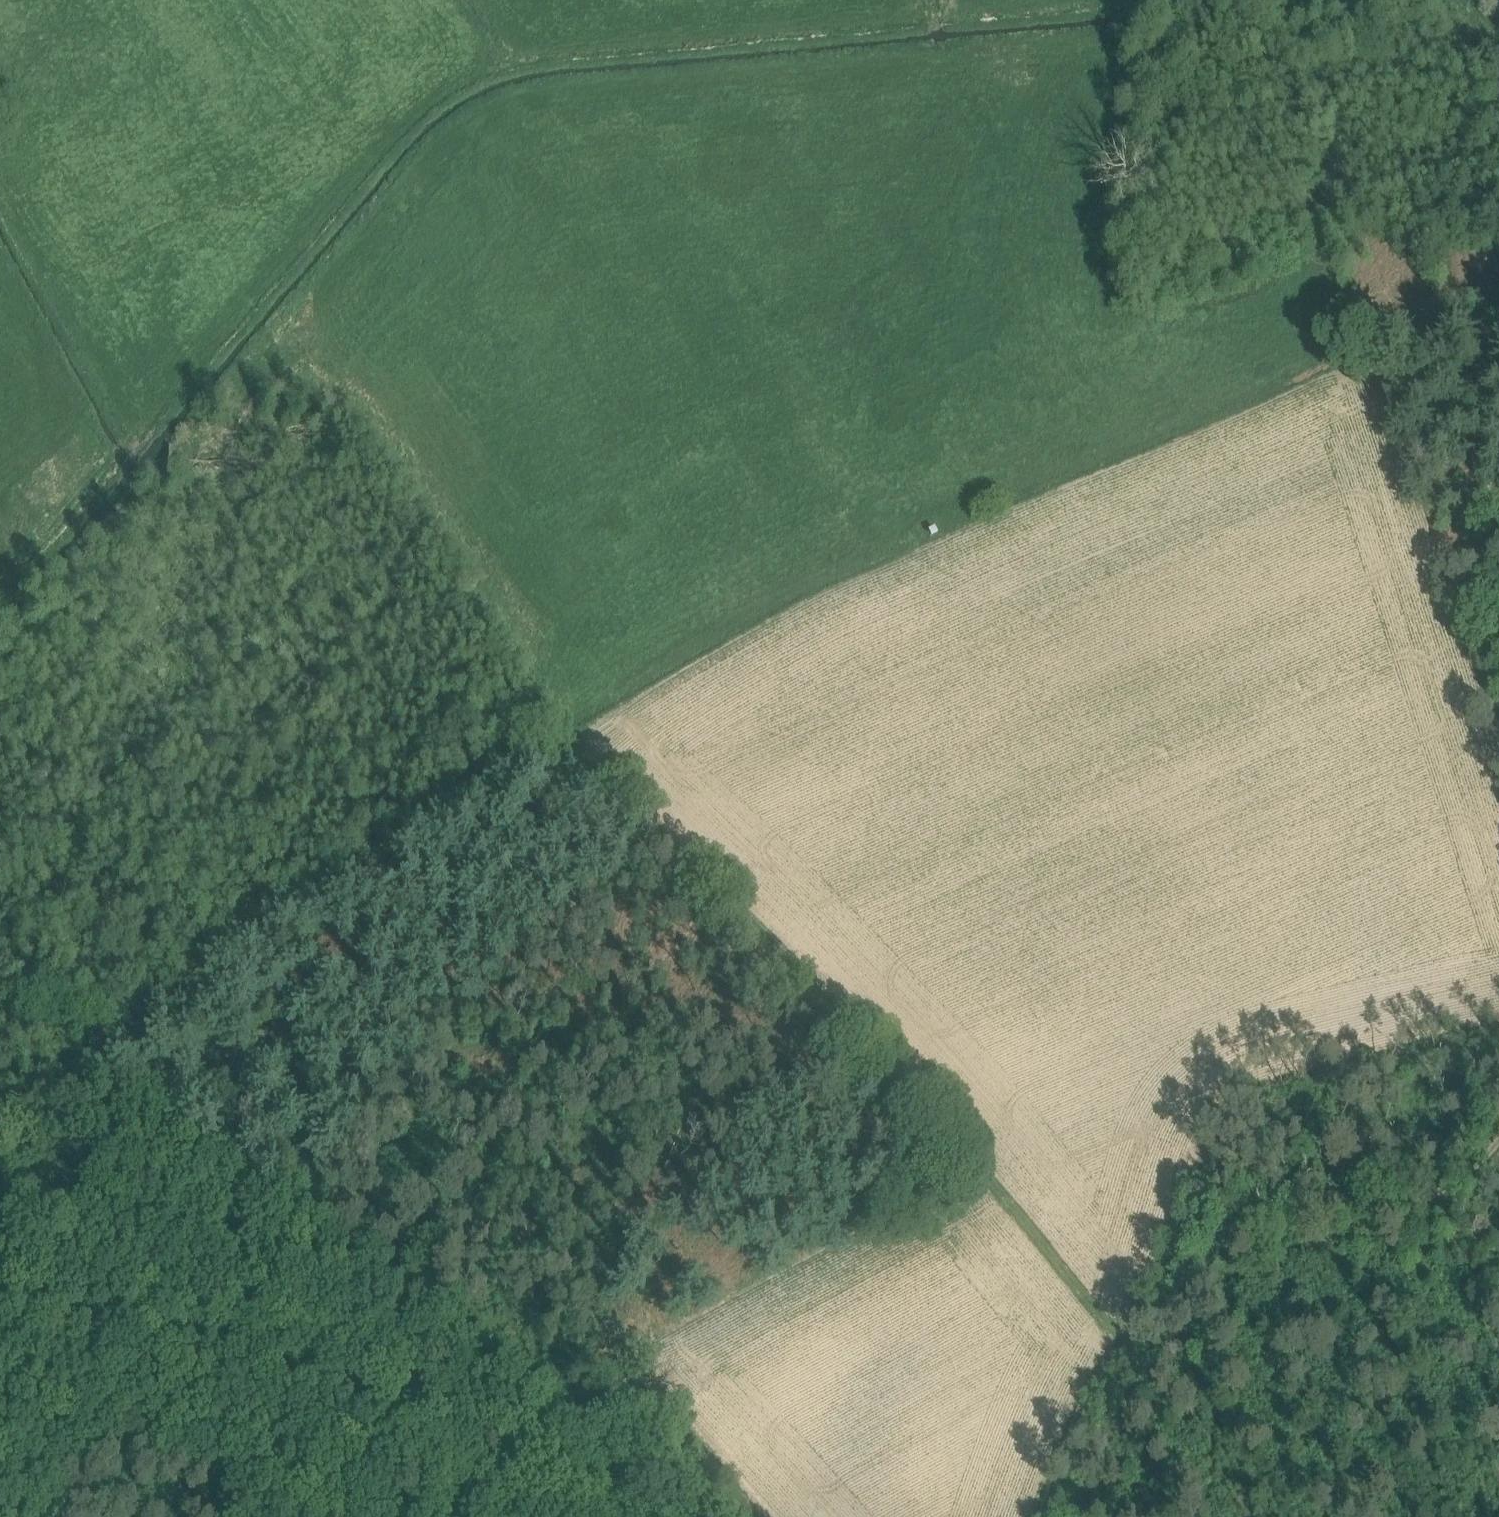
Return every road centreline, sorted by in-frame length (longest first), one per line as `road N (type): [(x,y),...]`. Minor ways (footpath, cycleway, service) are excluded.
road 1 (track): [(1036,1516),(1082,1396),(1112,1359),(1214,1283),(1469,1181),(1498,1140)]
road 2 (track): [(1135,1342),(831,1014)]

